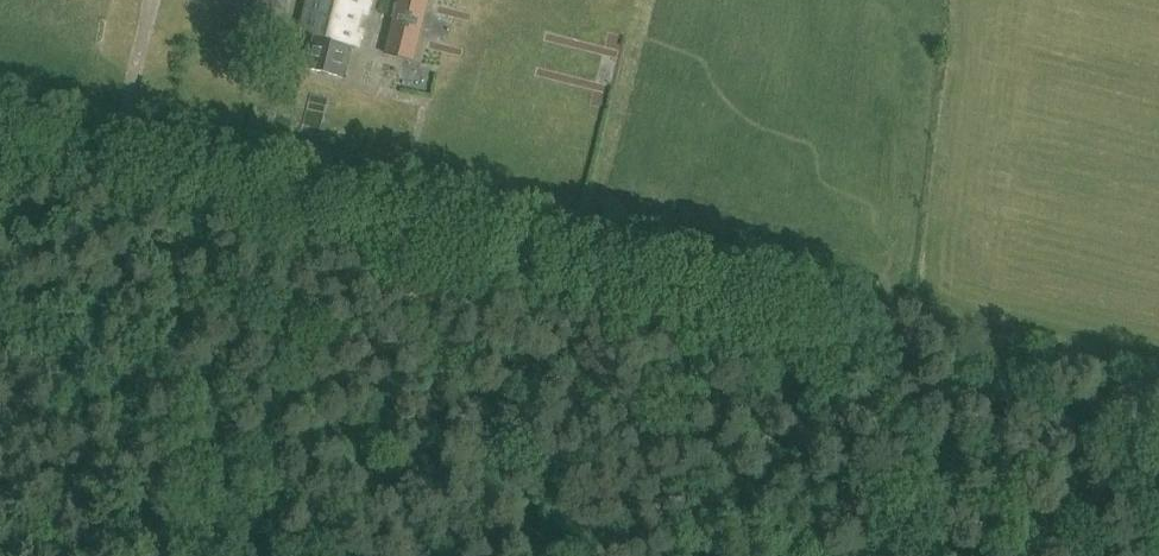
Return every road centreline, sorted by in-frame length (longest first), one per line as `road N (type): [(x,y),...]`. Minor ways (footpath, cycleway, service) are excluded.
road 1 (track): [(196,179),(777,330),(876,334),(1158,413)]
road 2 (track): [(0,134),(196,179)]
road 3 (track): [(876,334),(874,417),(893,481)]

